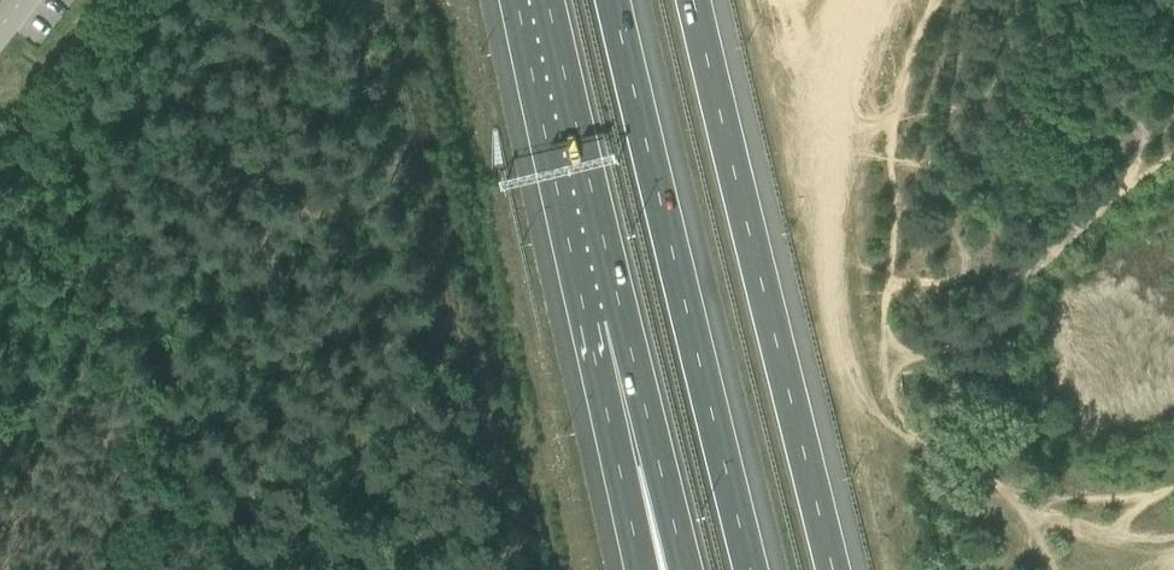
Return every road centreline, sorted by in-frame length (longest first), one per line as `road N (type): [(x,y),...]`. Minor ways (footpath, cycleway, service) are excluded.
road 1 (motorway): [(832,569),(693,0)]
road 2 (motorway): [(750,569),(613,0)]
road 3 (motorway): [(549,0),(621,316)]
road 4 (motorway): [(621,316),(684,569)]
road 5 (motorway): [(621,316),(640,569)]

